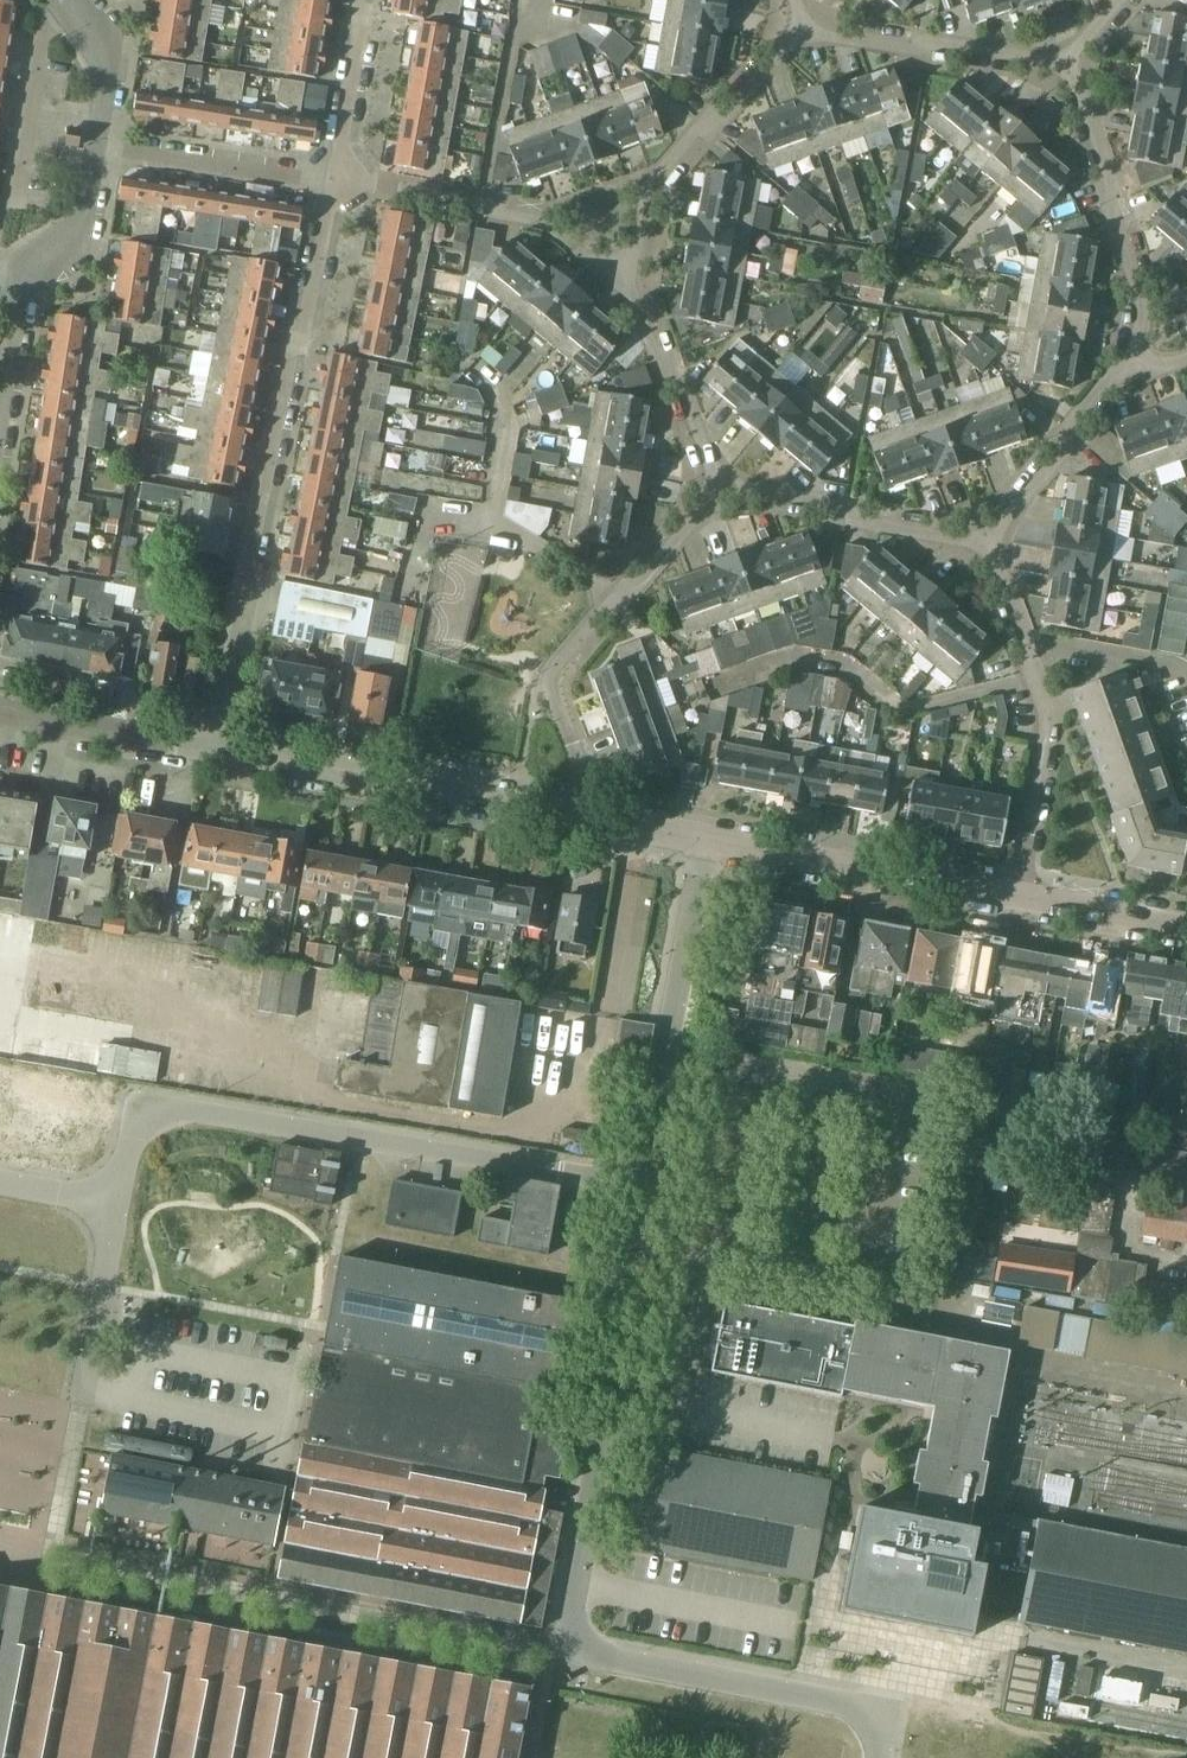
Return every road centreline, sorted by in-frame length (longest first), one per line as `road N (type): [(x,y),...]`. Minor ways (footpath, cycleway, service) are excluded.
road 1 (unclassified): [(570,1627),(622,1334),(628,1239),(704,844)]
road 2 (residential): [(338,180),(215,754)]
road 3 (residential): [(616,828),(552,687),(559,665),(720,490)]
road 4 (residential): [(215,754),(616,828)]
road 5 (unclassified): [(570,1627),(581,1658),(893,1720),(886,1757)]
road 6 (residential): [(1021,901),(1054,733),(988,532)]
road 7 (residential): [(621,285),(647,185),(801,26)]
road 8 (residential): [(1021,901),(704,844)]
road 9 (residential): [(1126,357),(1139,333),(1142,301),(1059,65)]
road 10 (residential): [(621,285),(543,223),(338,180)]
road 11 (residential): [(988,532),(961,538),(859,520),(824,501),(720,490)]
road 12 (residential): [(1059,65),(801,26)]
road 13 (residential): [(338,180),(97,146)]
road 14 (residential): [(720,490),(621,285)]
road 15 (residential): [(1126,357),(1076,414),(1060,451),(988,532)]
road 16 (residential): [(0,714),(215,754)]
road 17 (residential): [(19,208),(55,0)]
road 18 (residential): [(32,273),(0,460)]
road 19 (residential): [(366,0),(338,180)]
road 20 (residential): [(1186,930),(1021,901)]
road 21 (residential): [(73,0),(100,46),(106,84),(97,146)]
road 22 (residential): [(97,146),(82,229),(32,273)]

